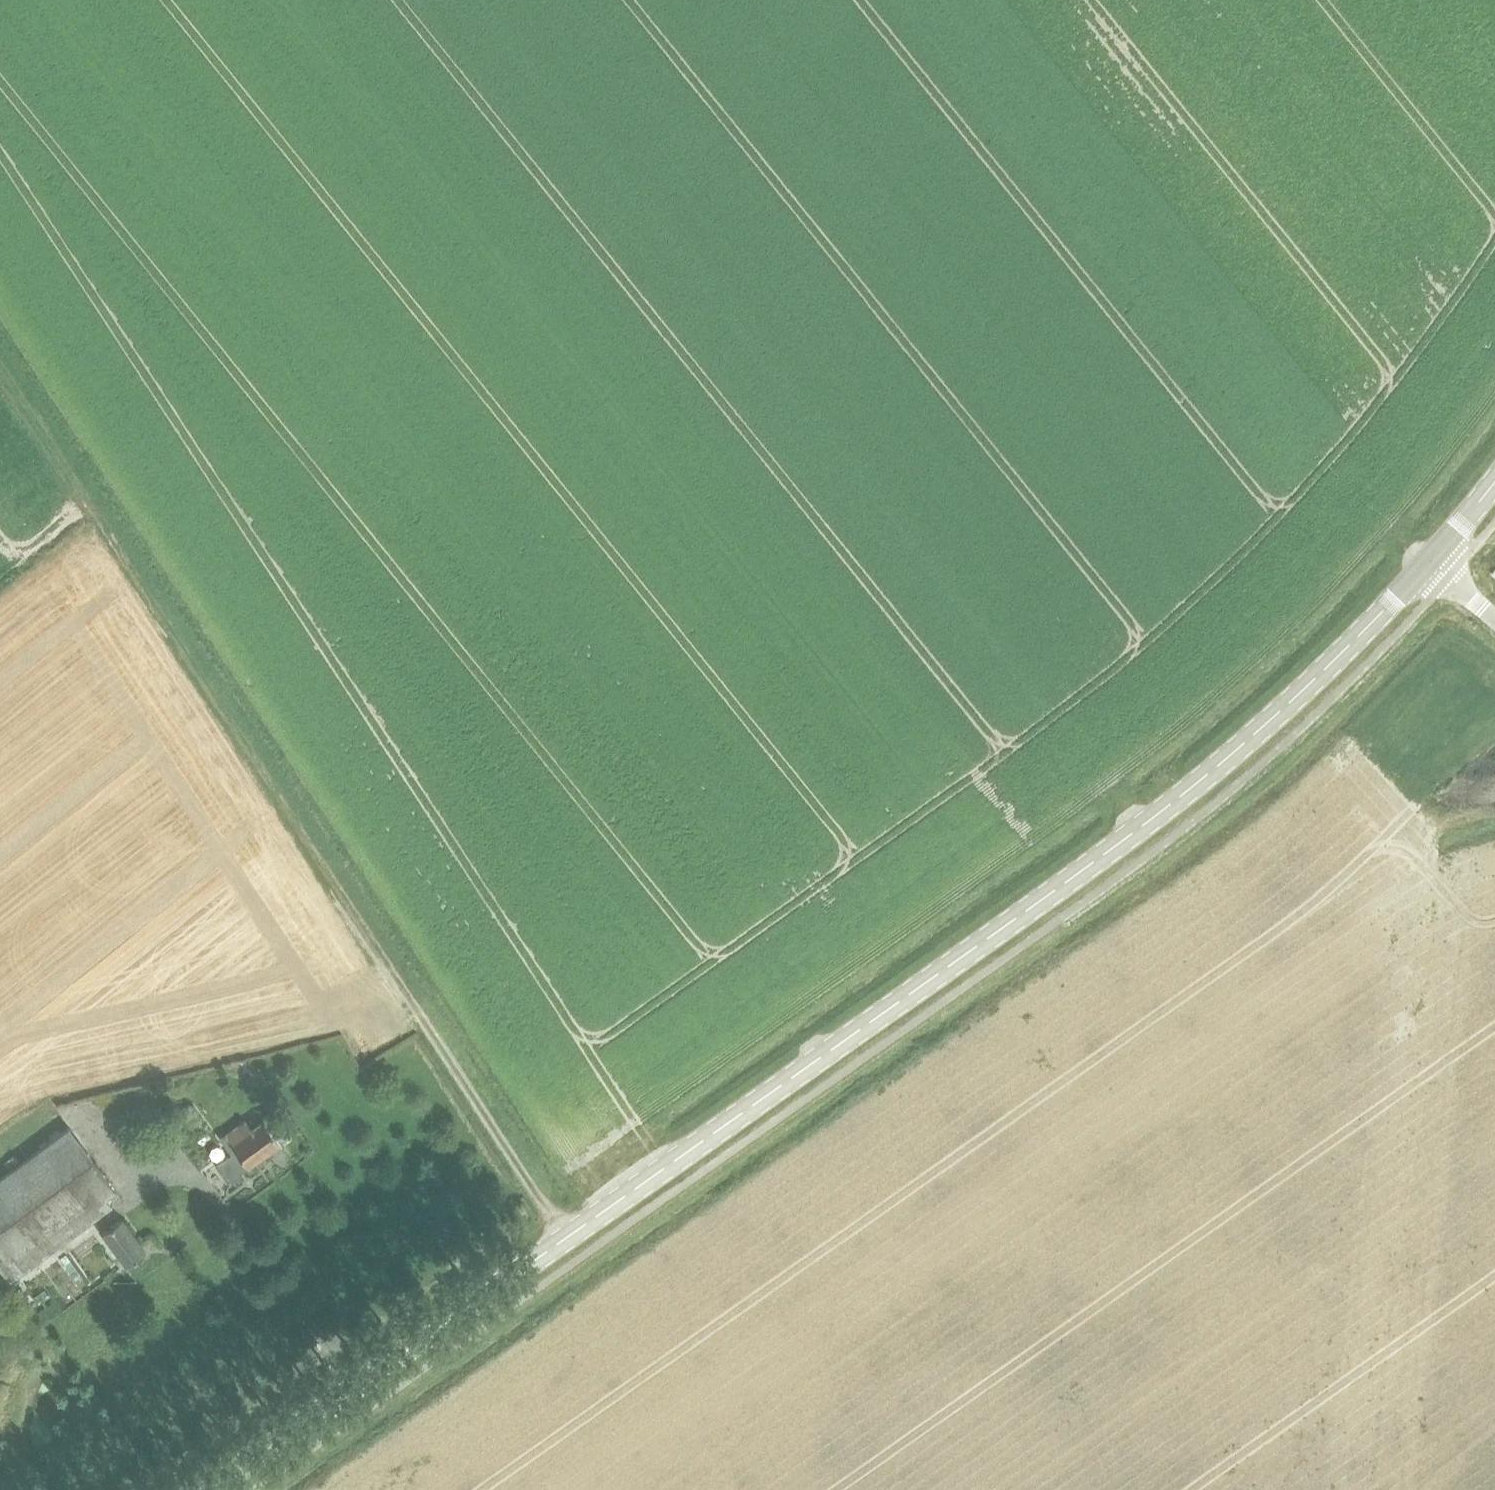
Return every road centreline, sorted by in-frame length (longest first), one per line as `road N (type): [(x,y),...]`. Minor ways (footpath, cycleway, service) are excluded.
road 1 (secondary): [(1432,558),(1211,774),(1033,911),(215,1489)]
road 2 (track): [(0,362),(568,1240)]

